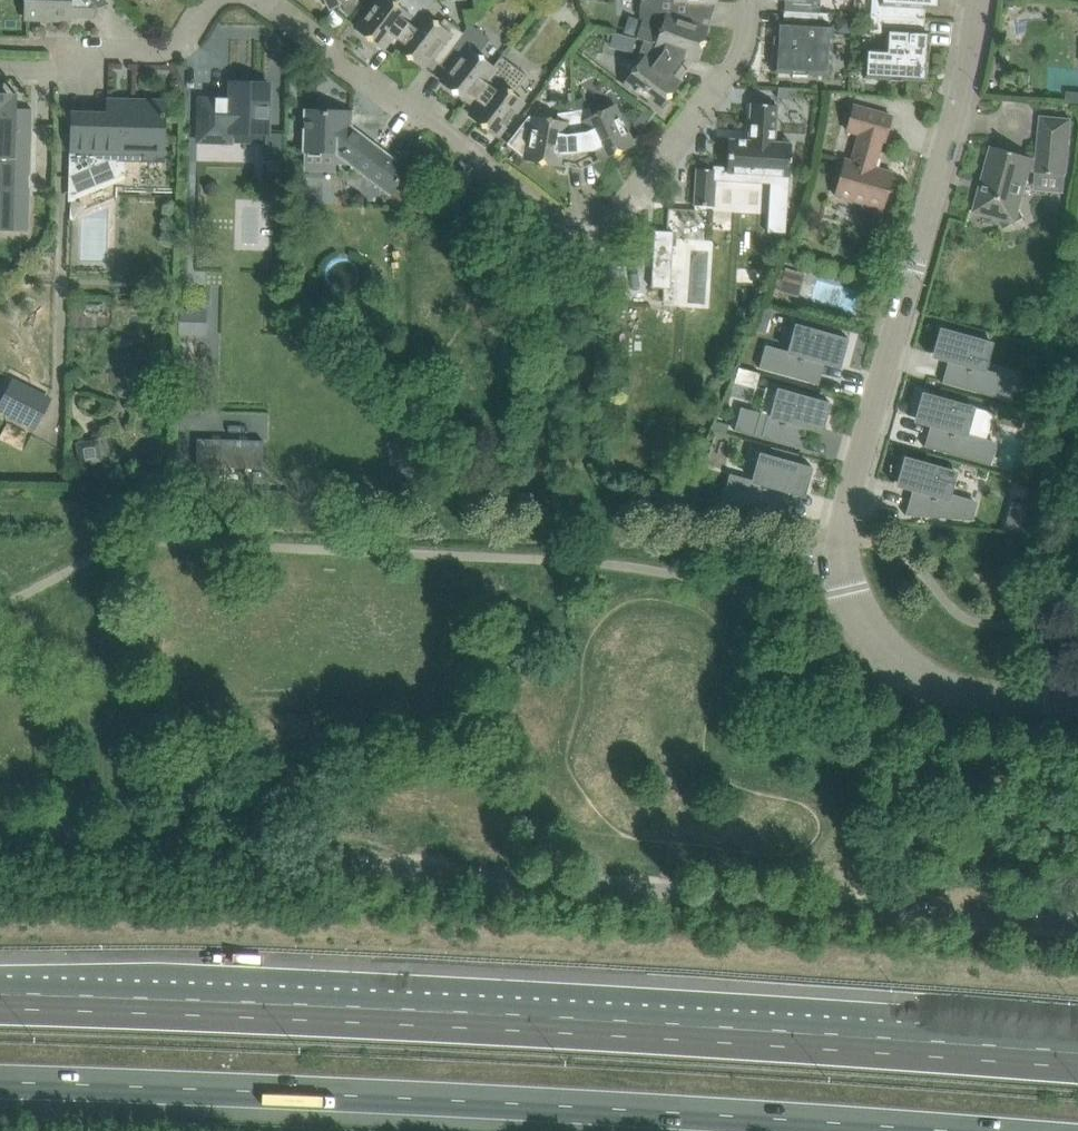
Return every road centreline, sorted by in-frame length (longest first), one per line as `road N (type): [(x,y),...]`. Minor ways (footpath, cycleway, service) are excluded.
road 1 (unclassified): [(0,836),(1077,925)]
road 2 (motorway): [(1077,1061),(587,1026),(0,1002)]
road 3 (motorway): [(0,1083),(615,1107),(970,1130)]
road 4 (unclassified): [(977,0),(967,80),(842,536),(842,587),(862,631),(927,691),(984,702),(1077,705)]
road 5 (residential): [(747,0),(741,48),(727,76),(620,215),(569,227),(255,0)]
road 6 (residential): [(51,45),(170,49),(205,0)]

